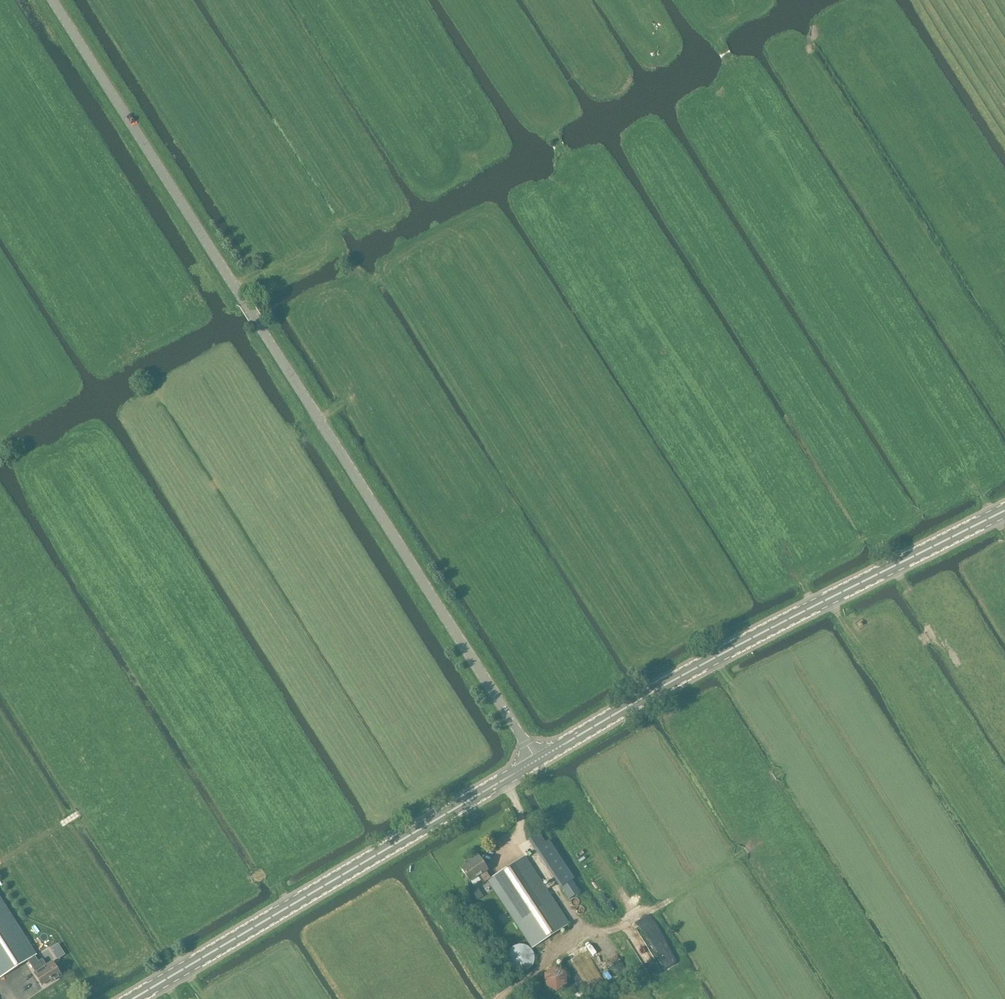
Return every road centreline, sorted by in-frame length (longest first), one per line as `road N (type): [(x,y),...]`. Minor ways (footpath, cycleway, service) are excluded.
road 1 (unclassified): [(536,761),(52,0)]
road 2 (secondary): [(536,761),(741,645),(1004,511)]
road 3 (secondary): [(135,998),(536,761)]

